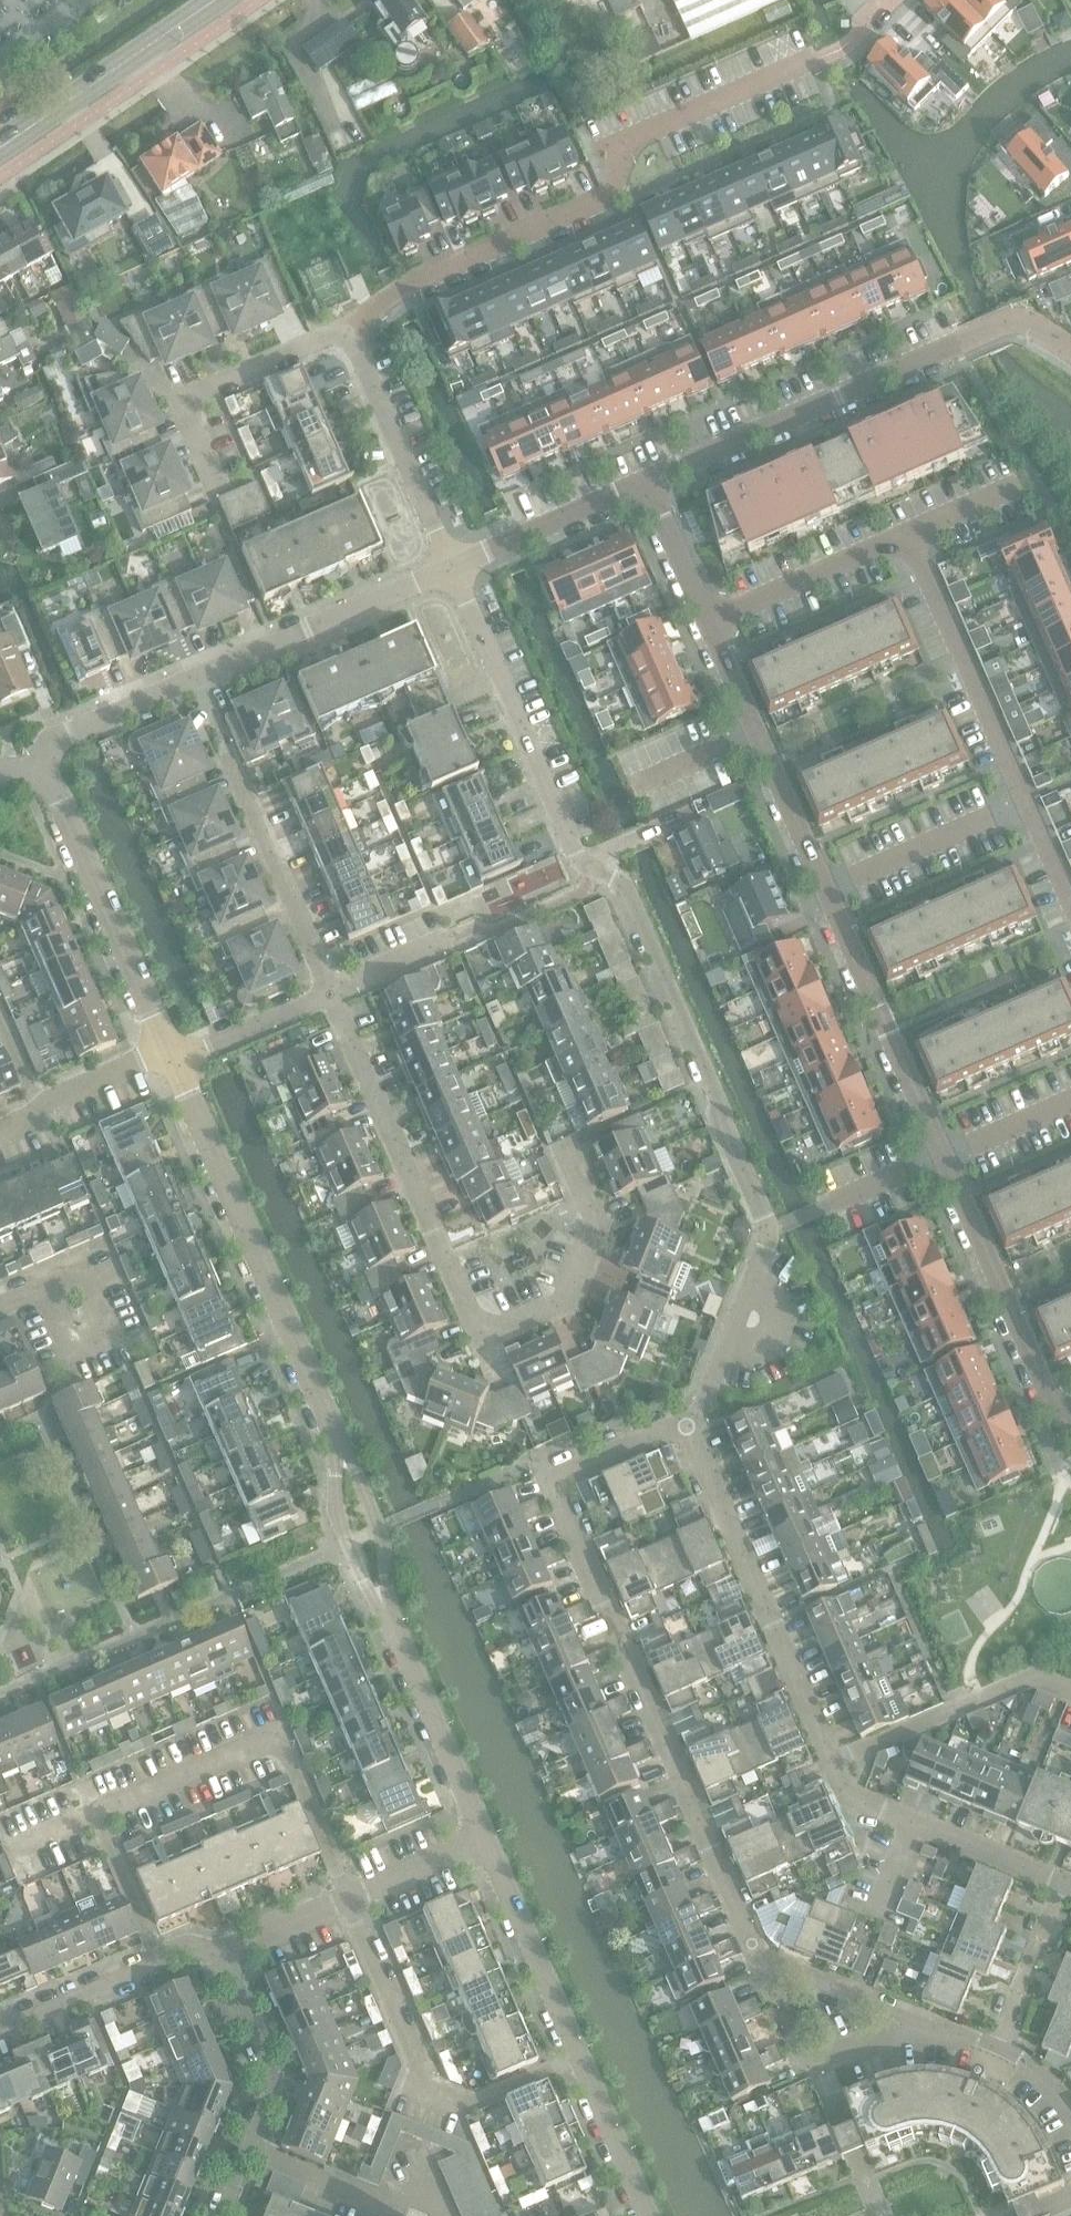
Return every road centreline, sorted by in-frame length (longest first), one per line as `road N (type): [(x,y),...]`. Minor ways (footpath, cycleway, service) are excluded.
road 1 (residential): [(683,1419),(713,1405),(775,1230),(628,888),(577,854),(449,563)]
road 2 (residential): [(754,1948),(548,1471),(683,1419)]
road 3 (residential): [(553,1157),(588,1243),(561,1298),(480,1331),(329,987)]
road 4 (residential): [(815,63),(638,139),(601,205),(415,287),(353,338)]
road 5 (residential): [(1070,352),(1034,326),(1006,324),(644,480)]
road 6 (residential): [(36,765),(57,734),(449,563)]
road 7 (residential): [(333,1424),(170,1051)]
road 8 (residential): [(578,2049),(461,2101),(425,2082),(348,1891)]
road 9 (residential): [(348,1891),(280,1738),(94,1816)]
road 10 (residential): [(829,1755),(683,1419)]
road 11 (residential): [(170,1051),(57,790),(36,765)]
road 12 (residential): [(1070,1422),(1060,1427),(945,1159)]
road 13 (residential): [(822,895),(709,620)]
road 14 (residential): [(945,1159),(822,895)]
road 15 (residential): [(908,536),(1027,801)]
road 16 (residential): [(224,1947),(274,2071),(220,2215)]
road 17 (residential): [(329,987),(220,728)]
road 18 (residential): [(353,338),(329,329),(177,390),(212,469)]
road 19 (residential): [(1060,1875),(846,1790),(829,1755)]
road 20 (tertiary): [(0,149),(216,0)]
road 21 (residential): [(930,2036),(807,2070),(754,1948)]
road 22 (residential): [(829,1755),(1038,1670),(1070,1684)]
road 23 (residential): [(449,563),(353,338)]
road 24 (residential): [(578,2049),(483,1829)]
road 25 (residential): [(822,895),(1027,801)]
road 26 (residential): [(483,1829),(392,1627)]
road 27 (residential): [(333,1424),(334,1508),(392,1627)]
road 28 (residential): [(709,620),(908,536)]
road 29 (residential): [(392,1627),(382,1539),(333,1424)]
road 30 (residential): [(644,480),(449,563)]
road 31 (residential): [(930,2036),(754,1948)]
road 32 (residential): [(0,1126),(170,1051)]
road 33 (residential): [(650,2215),(578,2049)]
road 34 (residential): [(170,1051),(329,987)]
road 35 (residential): [(0,2027),(157,1960)]
road 36 (residential): [(157,1960),(94,1816)]
road 37 (residential): [(709,620),(644,480)]
road 38 (residential): [(348,1891),(483,1829)]
road 39 (residential): [(1070,1104),(945,1159)]
road 40 (residential): [(224,1947),(348,1891)]
road 41 (residential): [(329,987),(450,936)]
road 42 (residential): [(908,536),(1024,482)]

